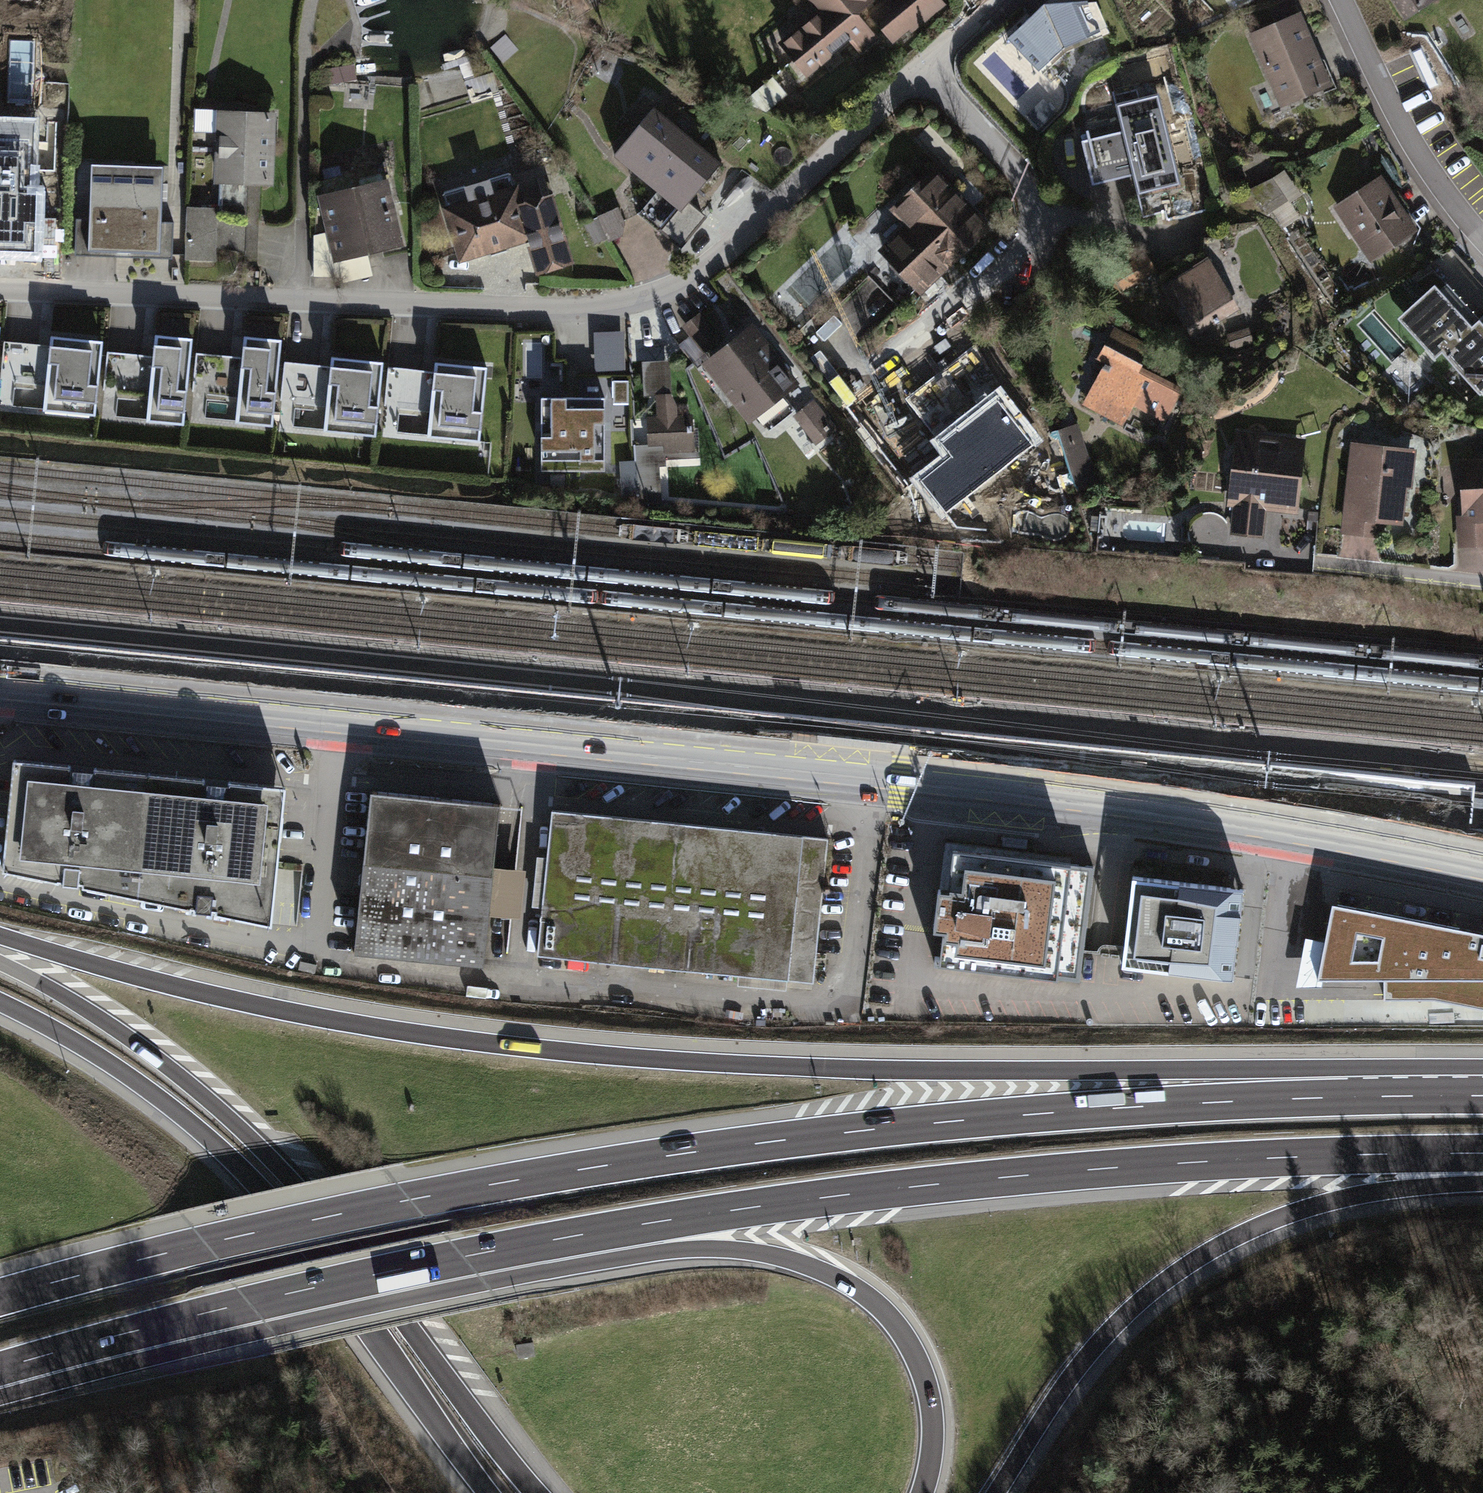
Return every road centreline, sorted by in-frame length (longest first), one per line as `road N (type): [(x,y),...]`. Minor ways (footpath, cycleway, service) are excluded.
road 1 (motorway): [(1482,1095),(1096,1108),(780,1140),(411,1200),(0,1296)]
road 2 (motorway): [(1482,1091),(555,1050),(289,1010),(0,937)]
road 3 (primary): [(1482,870),(1315,835),(1034,797),(0,691)]
road 4 (residential): [(995,0),(722,254),(677,286),(624,303),(566,310),(0,288)]
road 5 (motorway): [(468,1255),(958,1184),(1218,1162),(1482,1155)]
road 6 (motorway): [(540,1492),(264,1150),(135,1040),(0,961)]
road 7 (motorway): [(0,1003),(123,1074),(239,1170),(377,1341),(484,1492)]
road 8 (motorway): [(468,1255),(716,1247),(791,1259),(847,1281),(893,1318),(927,1379),(934,1430),(923,1492)]
road 9 (motorway): [(997,1492),(1092,1352),(1186,1268),(1252,1231),(1323,1205),(1482,1179)]
road 10 (motorway): [(0,1370),(468,1255)]
road 11 (residential): [(1482,242),(1398,132),(1333,0)]
road 12 (residential): [(1482,581),(1321,562)]

